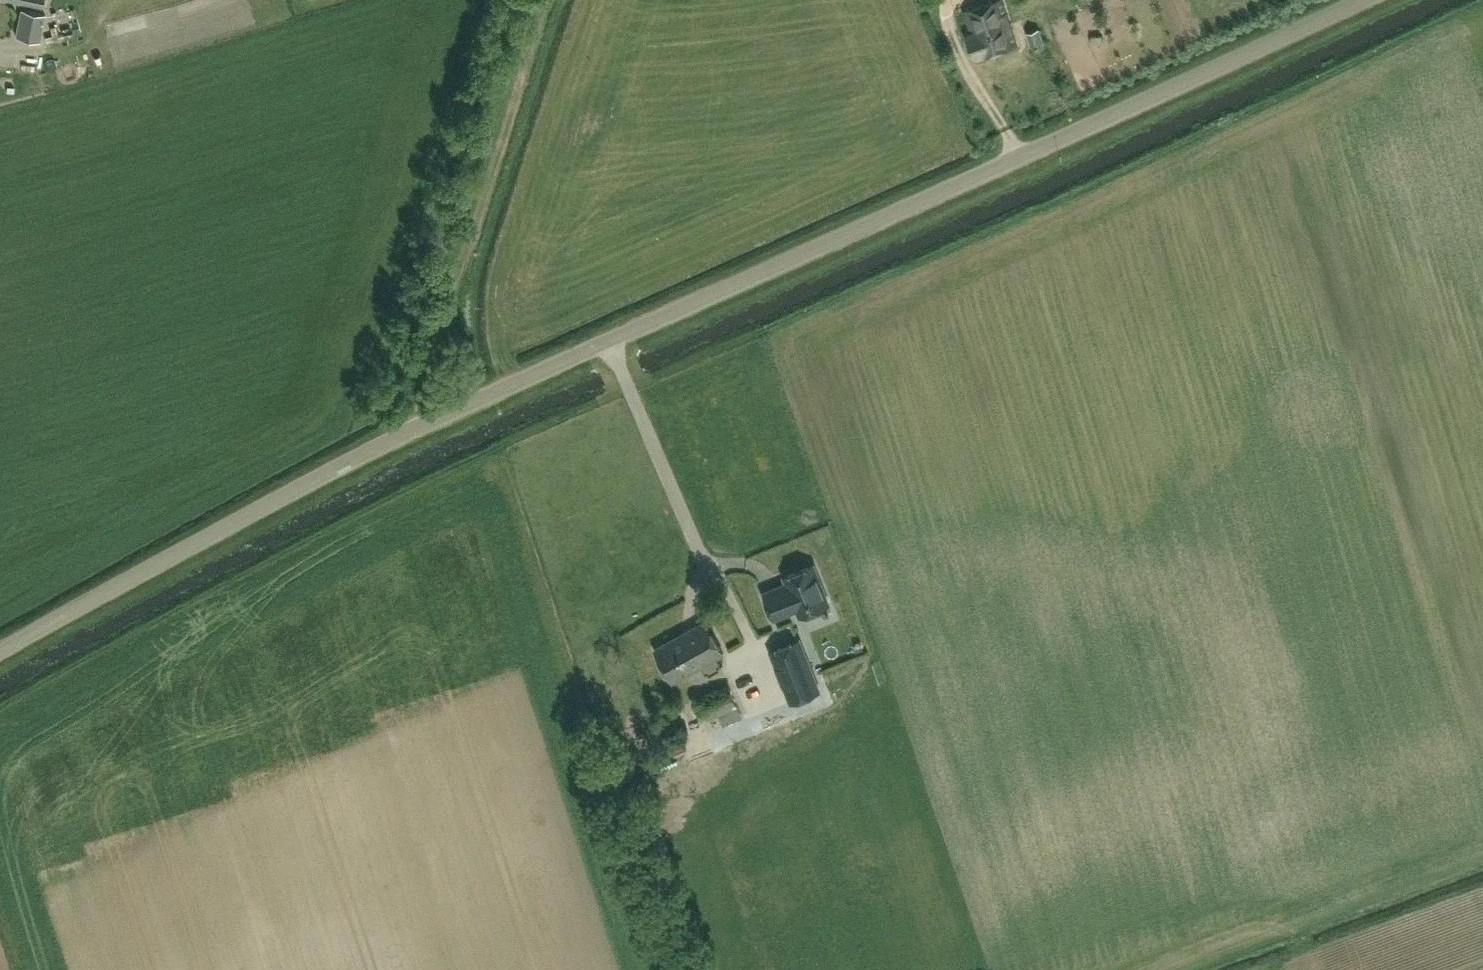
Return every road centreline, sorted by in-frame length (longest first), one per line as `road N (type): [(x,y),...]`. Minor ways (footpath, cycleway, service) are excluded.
road 1 (unclassified): [(0,653),(421,429),(1375,0)]

